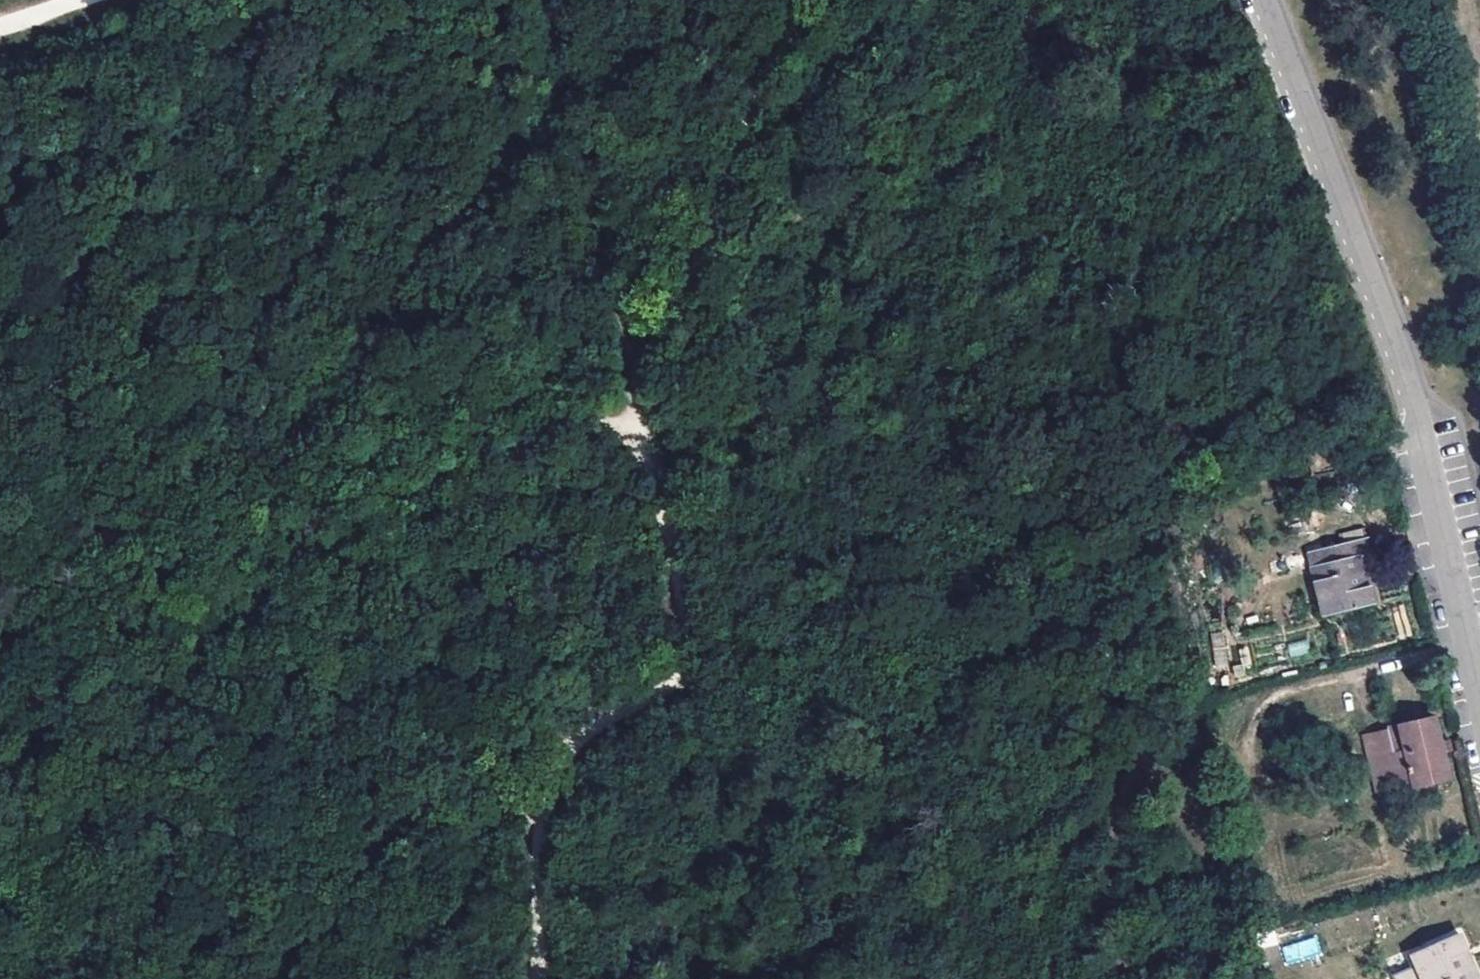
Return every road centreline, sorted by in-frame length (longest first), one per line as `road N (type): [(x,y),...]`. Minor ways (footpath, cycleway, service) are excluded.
road 1 (unclassified): [(1479,700),(1397,364),(1257,0)]

